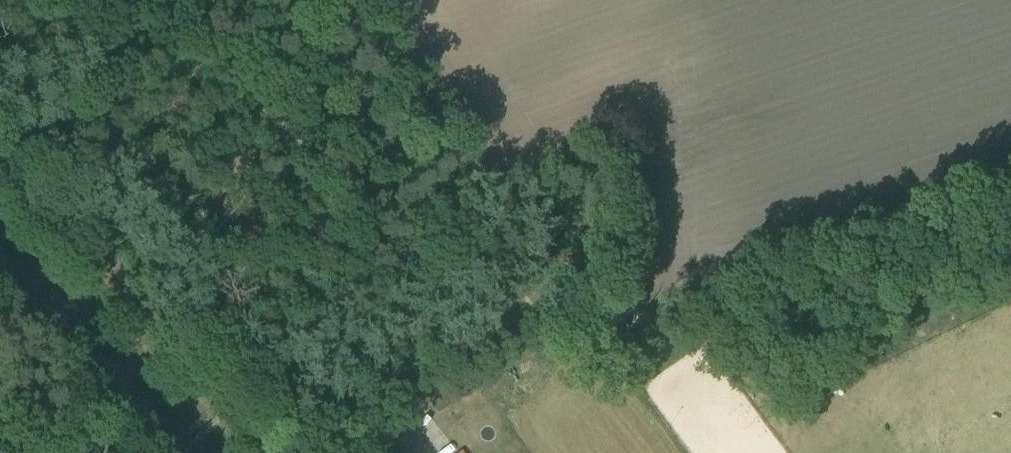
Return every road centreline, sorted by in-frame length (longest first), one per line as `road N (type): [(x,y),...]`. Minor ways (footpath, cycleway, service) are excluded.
road 1 (track): [(230,411),(0,165)]

